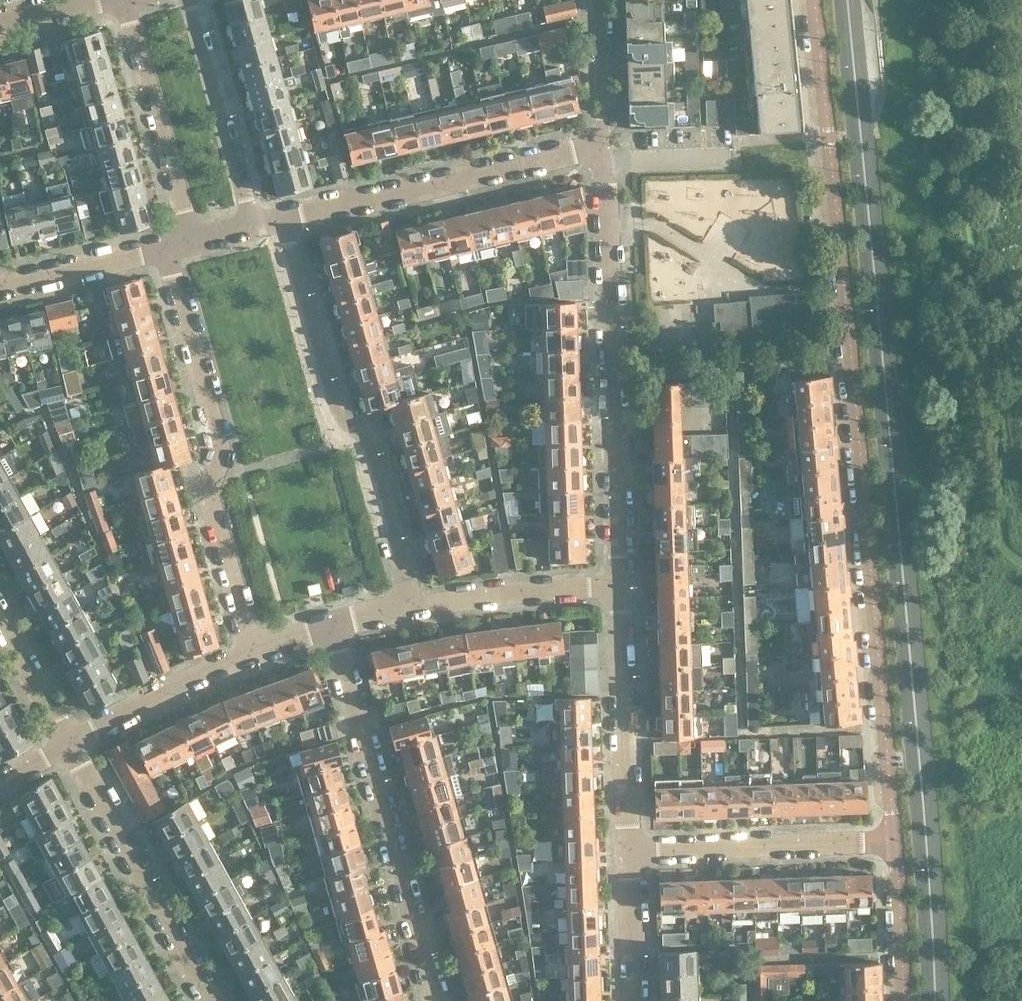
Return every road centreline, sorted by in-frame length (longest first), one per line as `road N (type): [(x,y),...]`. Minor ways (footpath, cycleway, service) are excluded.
road 1 (primary): [(935,1000),(914,656),(846,0)]
road 2 (residential): [(814,0),(895,840)]
road 3 (residential): [(615,589),(598,145)]
road 4 (residential): [(255,647),(207,484),(222,452),(166,248)]
road 5 (residential): [(410,603),(366,444),(333,419),(279,220)]
road 6 (residential): [(436,1000),(332,625)]
road 7 (residential): [(279,220),(598,145)]
road 8 (residential): [(207,1000),(74,743)]
road 9 (residential): [(626,849),(895,840)]
road 10 (residential): [(626,849),(615,589)]
road 11 (residential): [(193,241),(127,0)]
road 12 (residential): [(247,227),(189,0)]
road 13 (residential): [(410,603),(615,589)]
road 14 (residential): [(74,743),(255,647)]
road 15 (residential): [(0,287),(166,248)]
road 16 (residential): [(895,840),(903,1000)]
road 17 (residential): [(630,1000),(626,849)]
road 18 (residential): [(74,743),(0,614)]
road 19 (residential): [(598,145),(597,0)]

